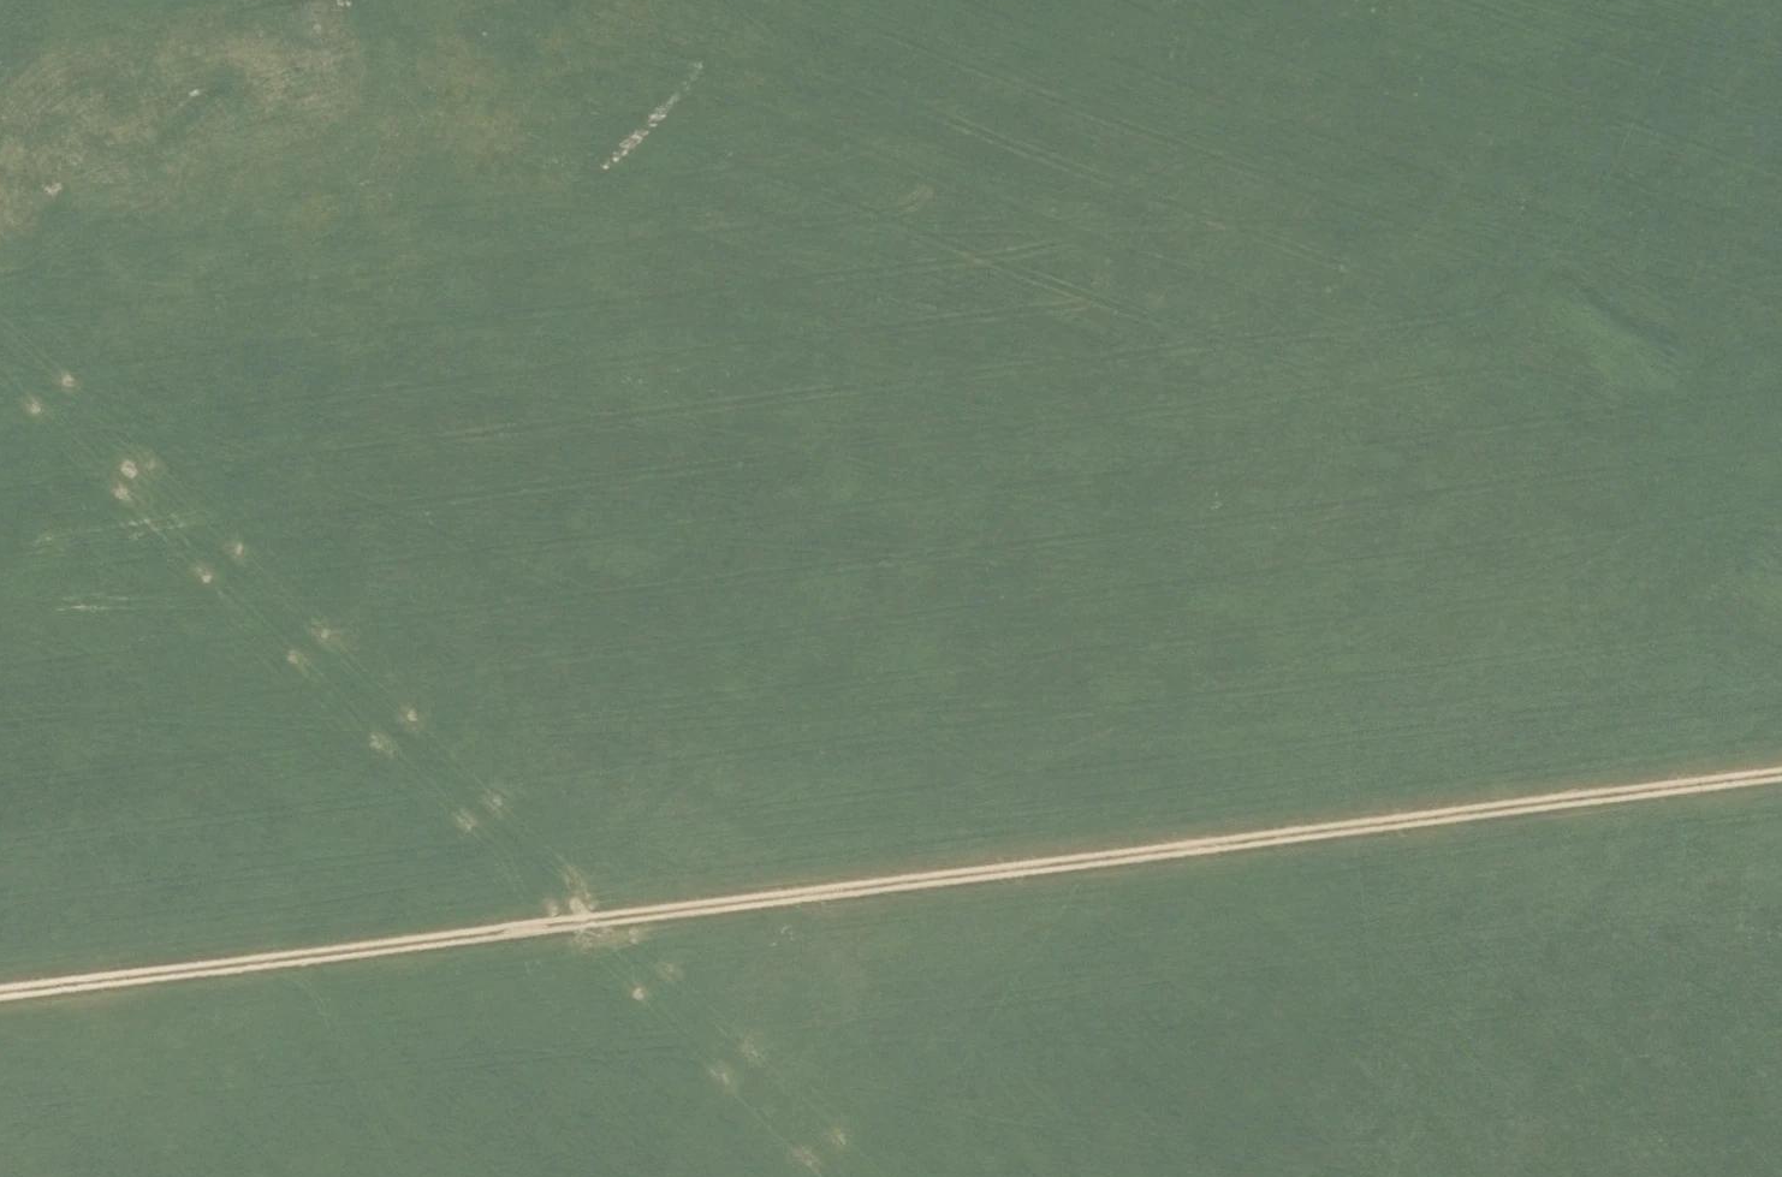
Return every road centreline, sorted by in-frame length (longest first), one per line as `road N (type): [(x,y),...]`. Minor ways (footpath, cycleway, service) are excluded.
road 1 (track): [(1781,770),(0,988)]

